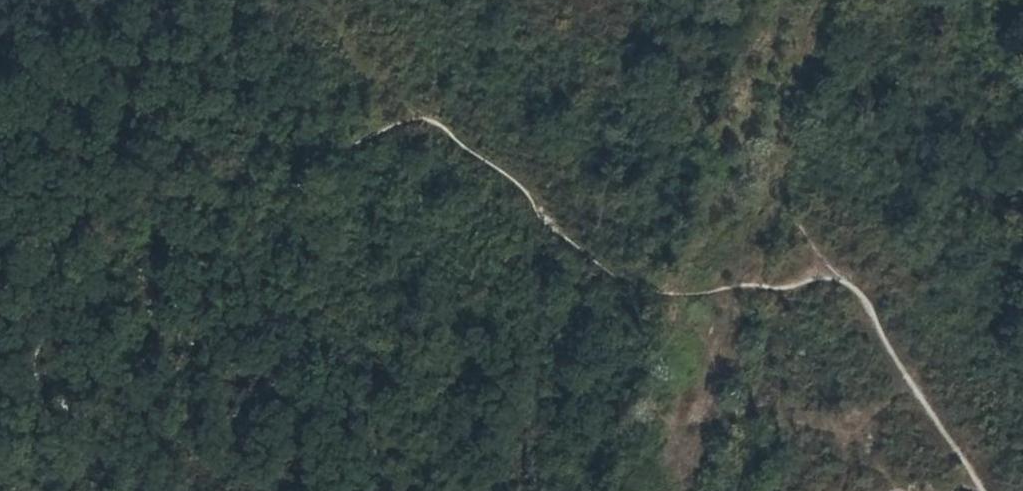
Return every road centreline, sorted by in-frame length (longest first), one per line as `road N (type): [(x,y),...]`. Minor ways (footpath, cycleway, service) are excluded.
road 1 (track): [(740,179),(812,0)]
road 2 (track): [(830,275),(858,294),(911,384)]
road 3 (track): [(709,292),(830,275)]

